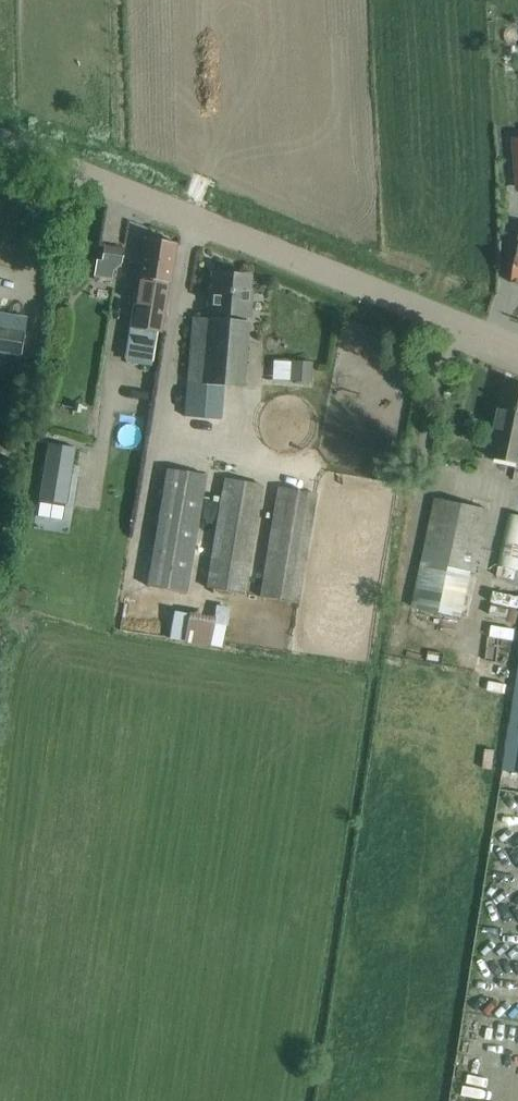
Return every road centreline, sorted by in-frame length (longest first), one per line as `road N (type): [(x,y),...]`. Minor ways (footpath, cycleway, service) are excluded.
road 1 (residential): [(517,347),(0,142)]

